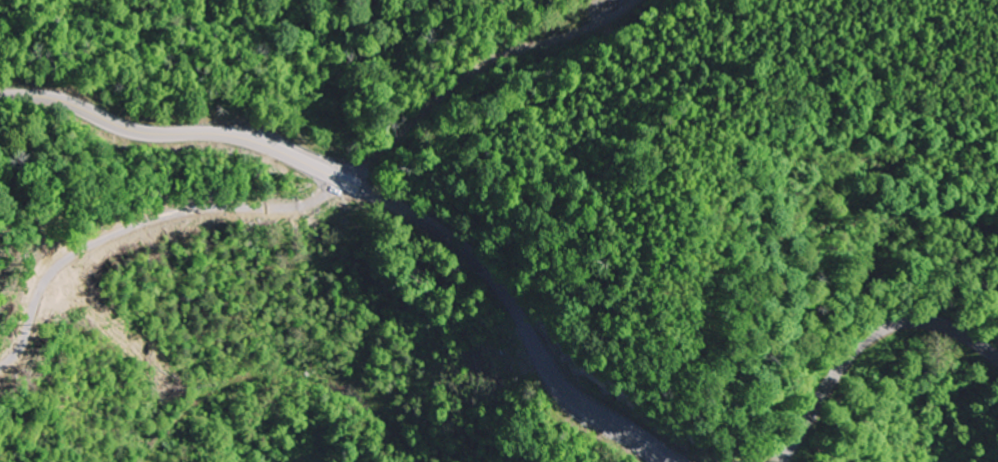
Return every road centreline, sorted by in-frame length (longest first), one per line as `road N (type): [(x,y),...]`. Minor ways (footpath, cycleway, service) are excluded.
road 1 (secondary): [(658,461),(561,401),(507,295),(471,254),(330,173)]
road 2 (secondary): [(330,173),(212,129),(123,121),(62,75),(0,86)]
road 3 (track): [(408,461),(391,434),(350,399),(283,376),(233,386),(198,404),(148,461)]
road 4 (secondary): [(997,359),(936,322),(891,324),(858,345),(780,461)]

